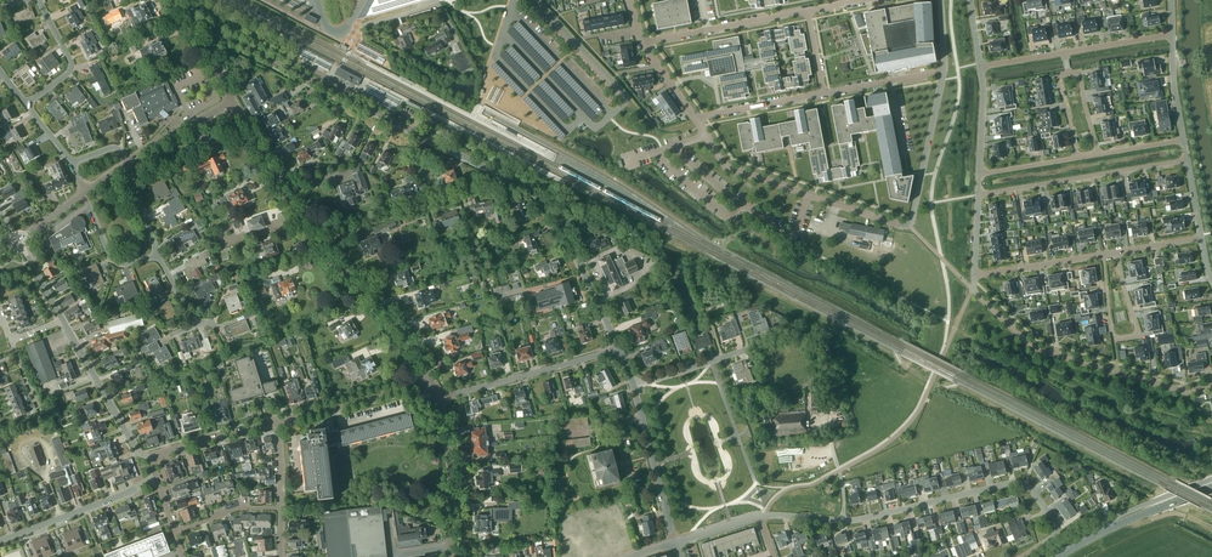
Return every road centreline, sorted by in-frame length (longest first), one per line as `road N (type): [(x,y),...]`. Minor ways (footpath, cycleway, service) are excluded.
road 1 (residential): [(694,118),(726,167),(905,226),(944,70)]
road 2 (unclassified): [(512,181),(237,41),(208,54)]
road 3 (residential): [(1022,556),(1057,529),(1019,482),(842,520)]
road 4 (residential): [(973,289),(1037,349),(1183,391),(1211,385)]
road 5 (residential): [(978,195),(1187,160)]
road 6 (residential): [(512,181),(559,222),(619,349)]
road 7 (residential): [(1118,252),(1139,335),(1114,340),(1103,255)]
road 8 (residential): [(438,398),(619,349)]
road 9 (tertiary): [(431,381),(396,325),(316,244)]
road 10 (residential): [(156,460),(138,450),(63,320)]
road 11 (residential): [(157,478),(0,541)]
road 12 (secondary): [(1058,556),(1211,487)]
road 13 (tertiary): [(316,244),(233,102)]
road 14 (residential): [(675,543),(633,386)]
road 15 (tertiary): [(448,556),(450,457),(438,398)]
road 16 (residential): [(279,421),(431,381)]
road 17 (residential): [(627,98),(534,0)]
road 18 (residential): [(26,105),(71,67),(40,0)]
road 19 (residential): [(824,94),(694,118)]
road 20 (residential): [(1103,255),(974,275)]
road 21 (residential): [(156,460),(279,421)]
road 22 (residential): [(944,70),(824,94)]
road 23 (tertiary): [(127,163),(233,102)]
road 24 (residential): [(159,256),(114,262),(83,194)]

